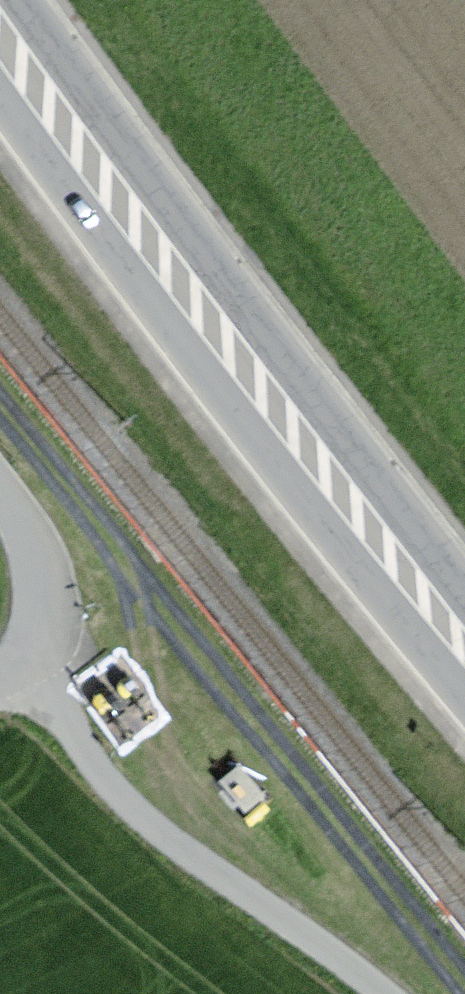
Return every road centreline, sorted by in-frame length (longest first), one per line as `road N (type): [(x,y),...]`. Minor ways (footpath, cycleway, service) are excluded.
road 1 (secondary): [(464,611),(20,0)]
road 2 (secondary): [(0,93),(267,447),(464,677)]
road 3 (unclassified): [(40,654),(90,757),(159,834),(387,993)]
road 4 (unclassified): [(0,492),(31,534),(49,579),(40,654)]

